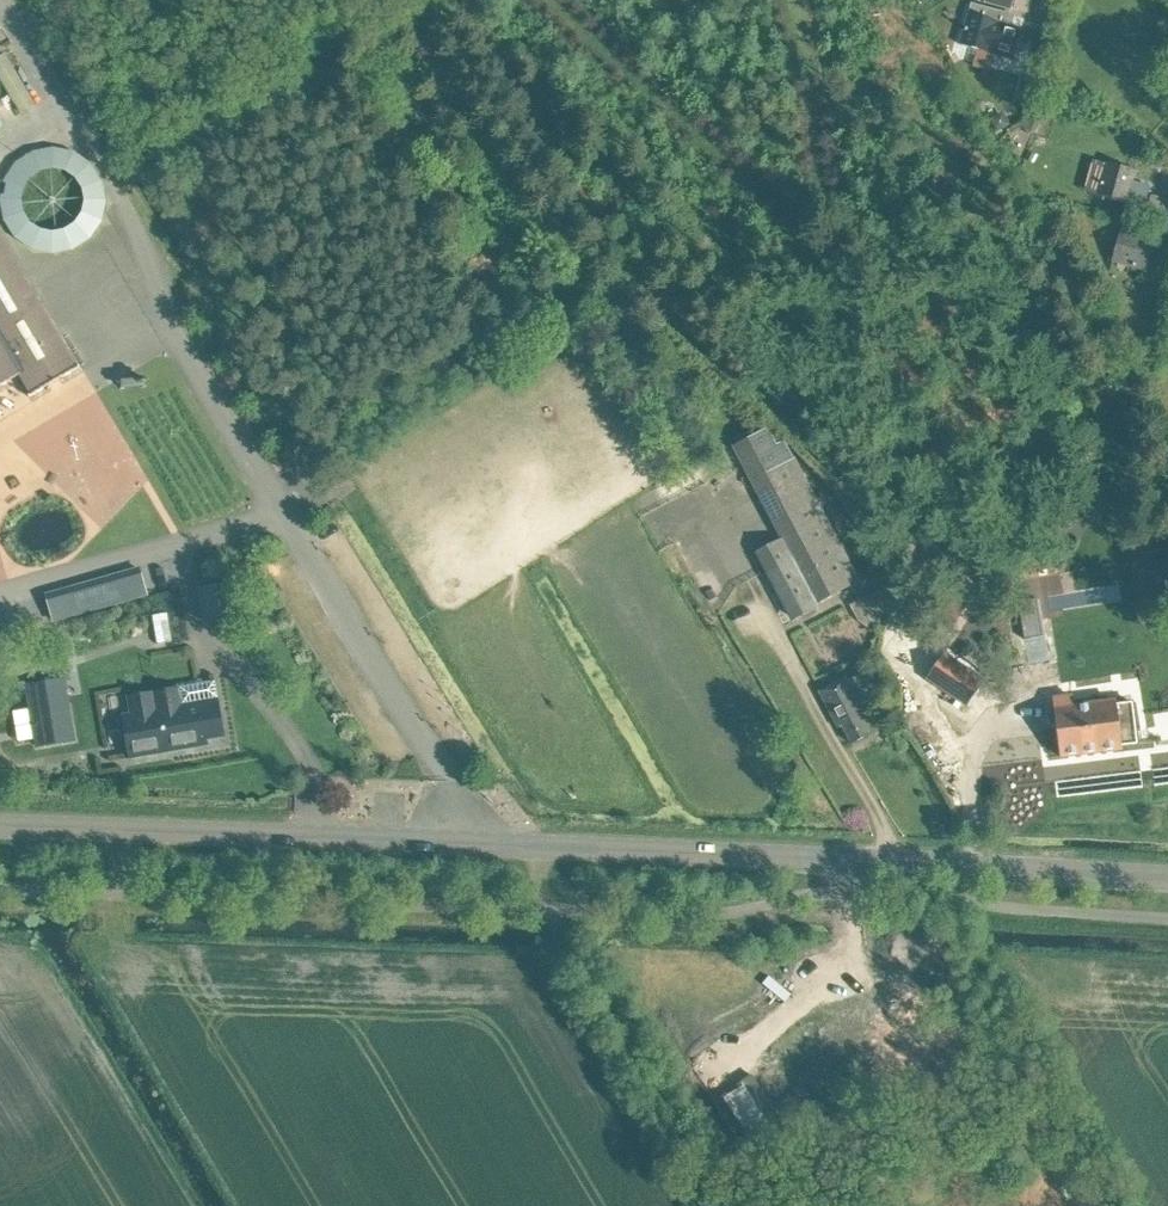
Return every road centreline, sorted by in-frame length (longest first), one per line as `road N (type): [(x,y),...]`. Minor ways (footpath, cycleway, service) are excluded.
road 1 (tertiary): [(1167,879),(0,827)]

